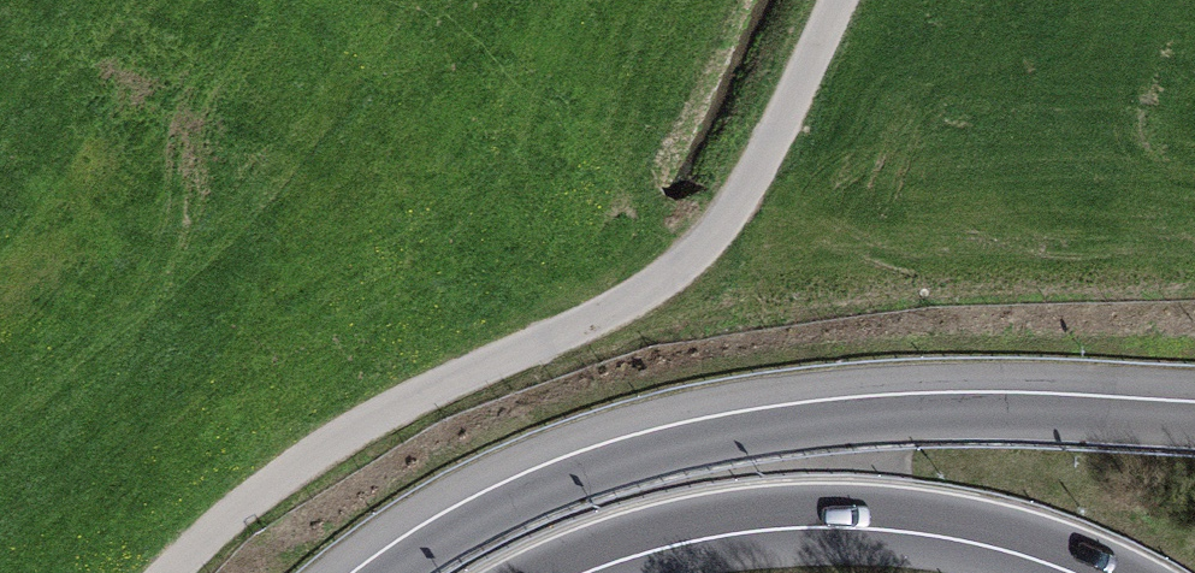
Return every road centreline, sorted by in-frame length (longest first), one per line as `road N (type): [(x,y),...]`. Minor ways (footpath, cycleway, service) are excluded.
road 1 (unclassified): [(170,572),(281,472),(485,364),(634,297),(695,256),(735,214),(838,0)]
road 2 (motorway): [(1194,421),(935,409),(717,432),(520,493),(381,572)]
road 3 (motorway): [(556,572),(668,535),(800,516),(927,523),(1102,572)]

